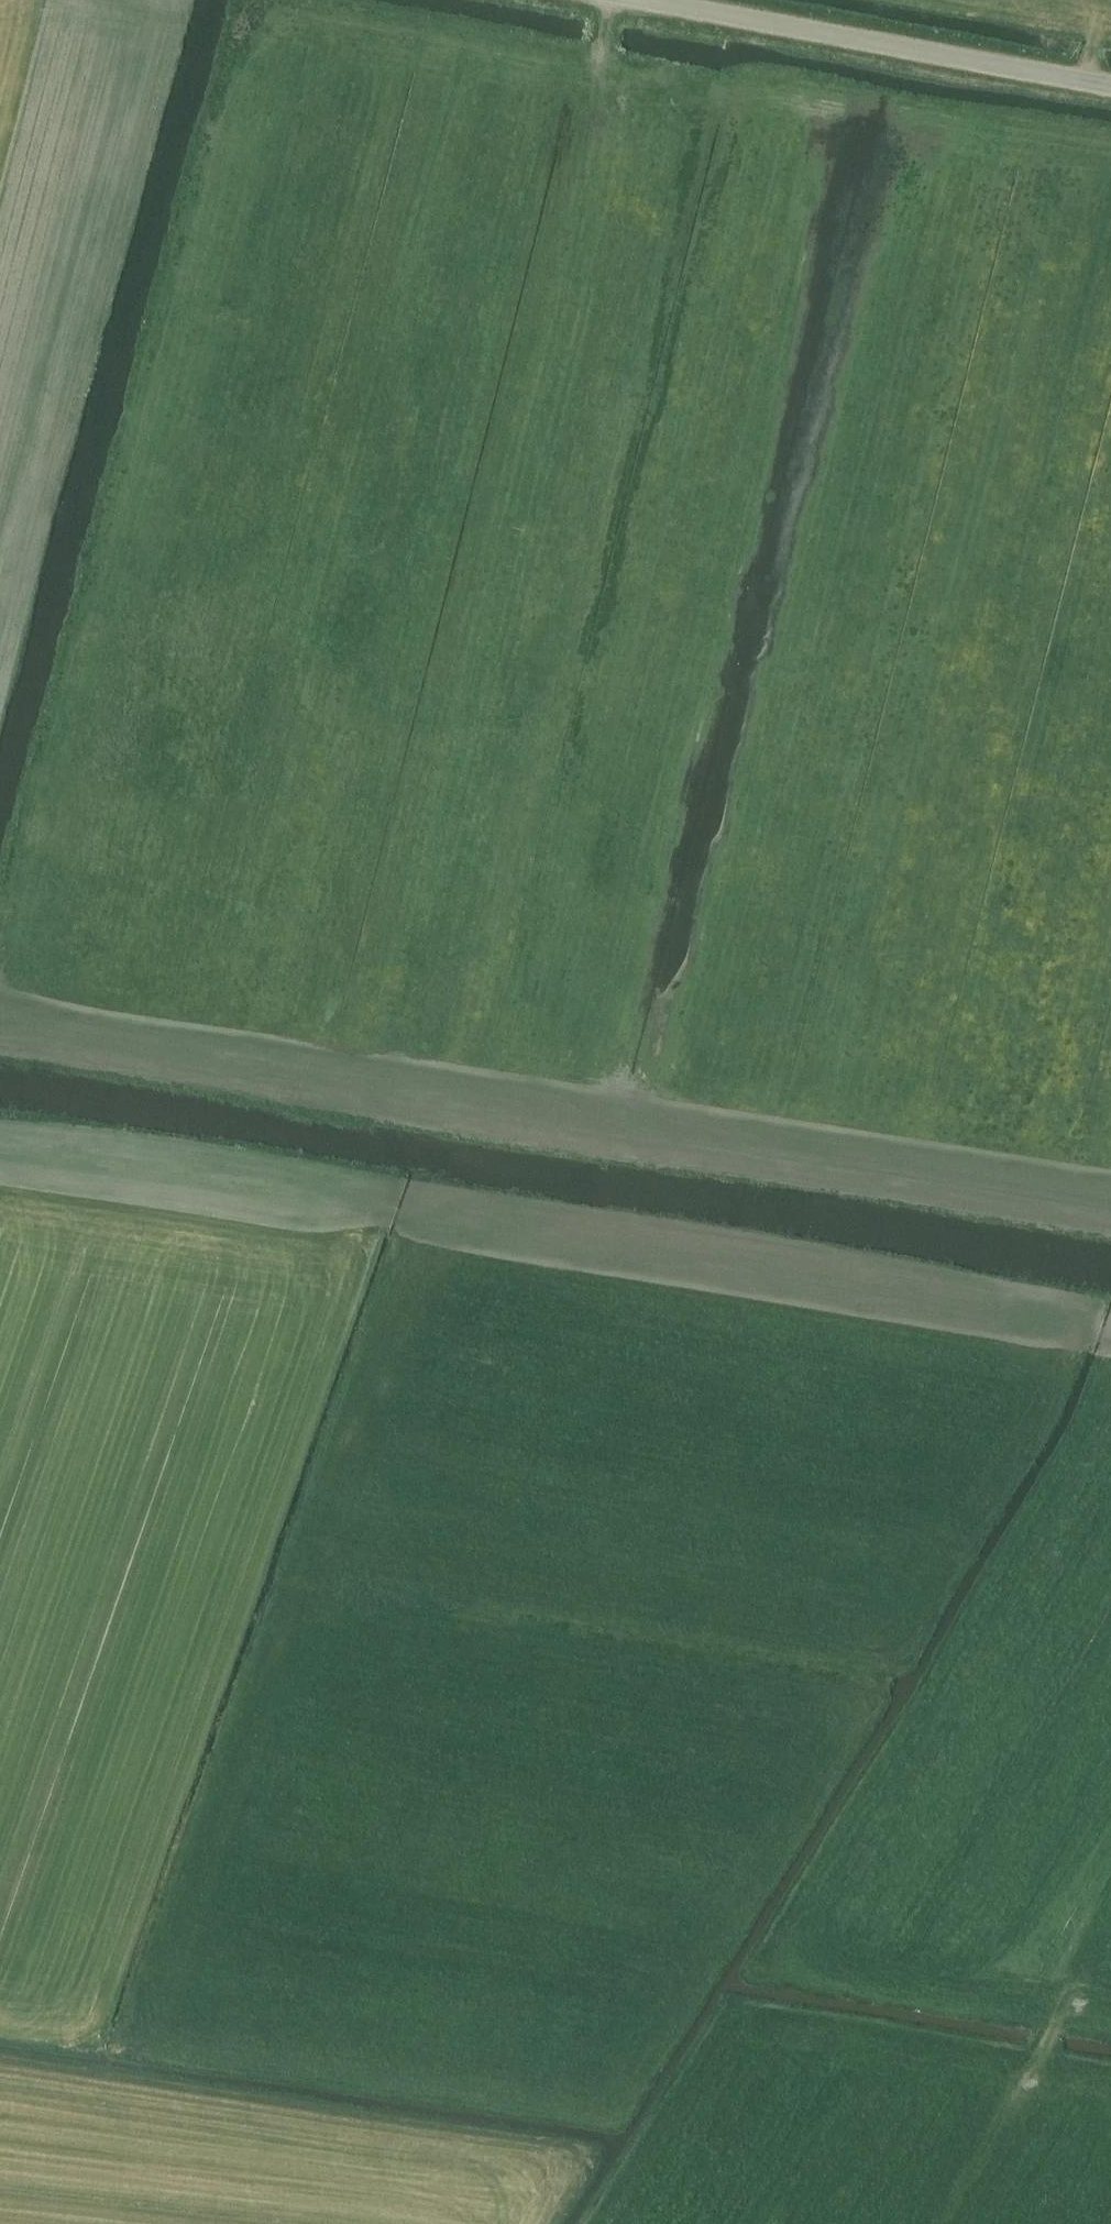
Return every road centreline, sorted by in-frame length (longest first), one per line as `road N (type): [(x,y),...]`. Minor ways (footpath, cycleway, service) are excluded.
road 1 (unclassified): [(1110,86),(625,0)]

